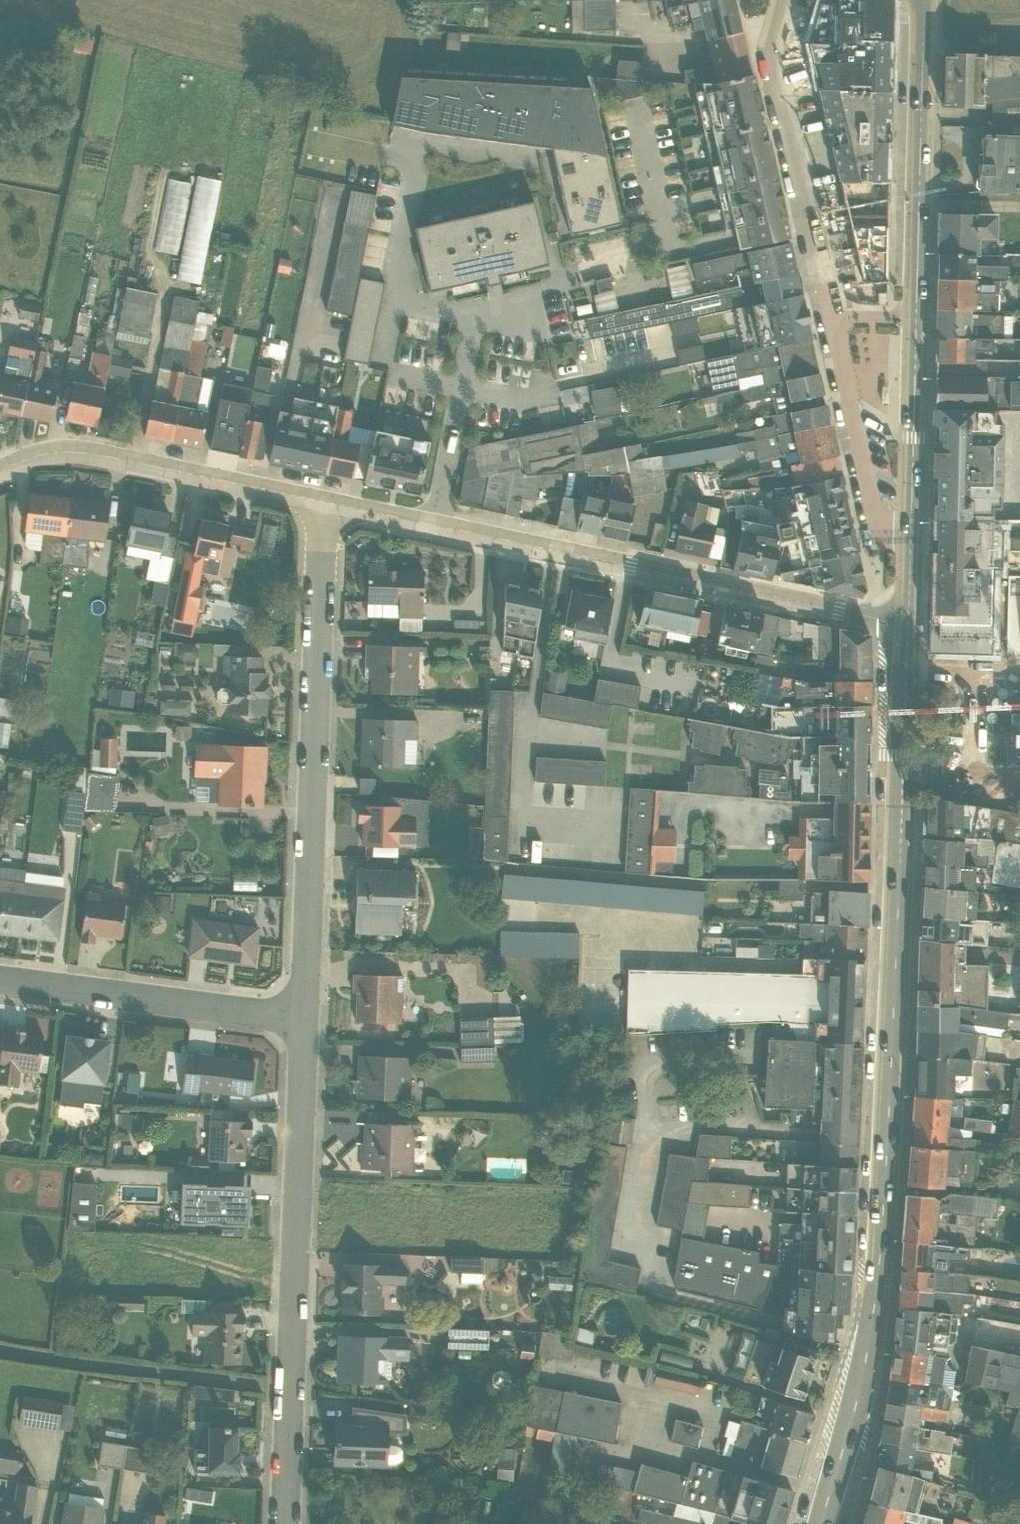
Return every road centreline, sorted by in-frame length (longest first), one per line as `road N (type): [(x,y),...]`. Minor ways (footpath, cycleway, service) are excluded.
road 1 (primary): [(823,1523),(871,1334),(905,624)]
road 2 (residential): [(905,624),(326,503)]
road 3 (residential): [(297,1013),(326,503)]
road 4 (residential): [(287,1523),(297,1013)]
road 5 (residential): [(0,469),(66,452),(326,503)]
road 6 (primary): [(913,313),(921,0)]
road 7 (residential): [(297,1013),(0,976)]
road 8 (residential): [(823,293),(772,75),(775,0)]
road 9 (residential): [(830,323),(870,520),(886,532),(909,520)]
road 10 (primary): [(909,520),(913,313)]

